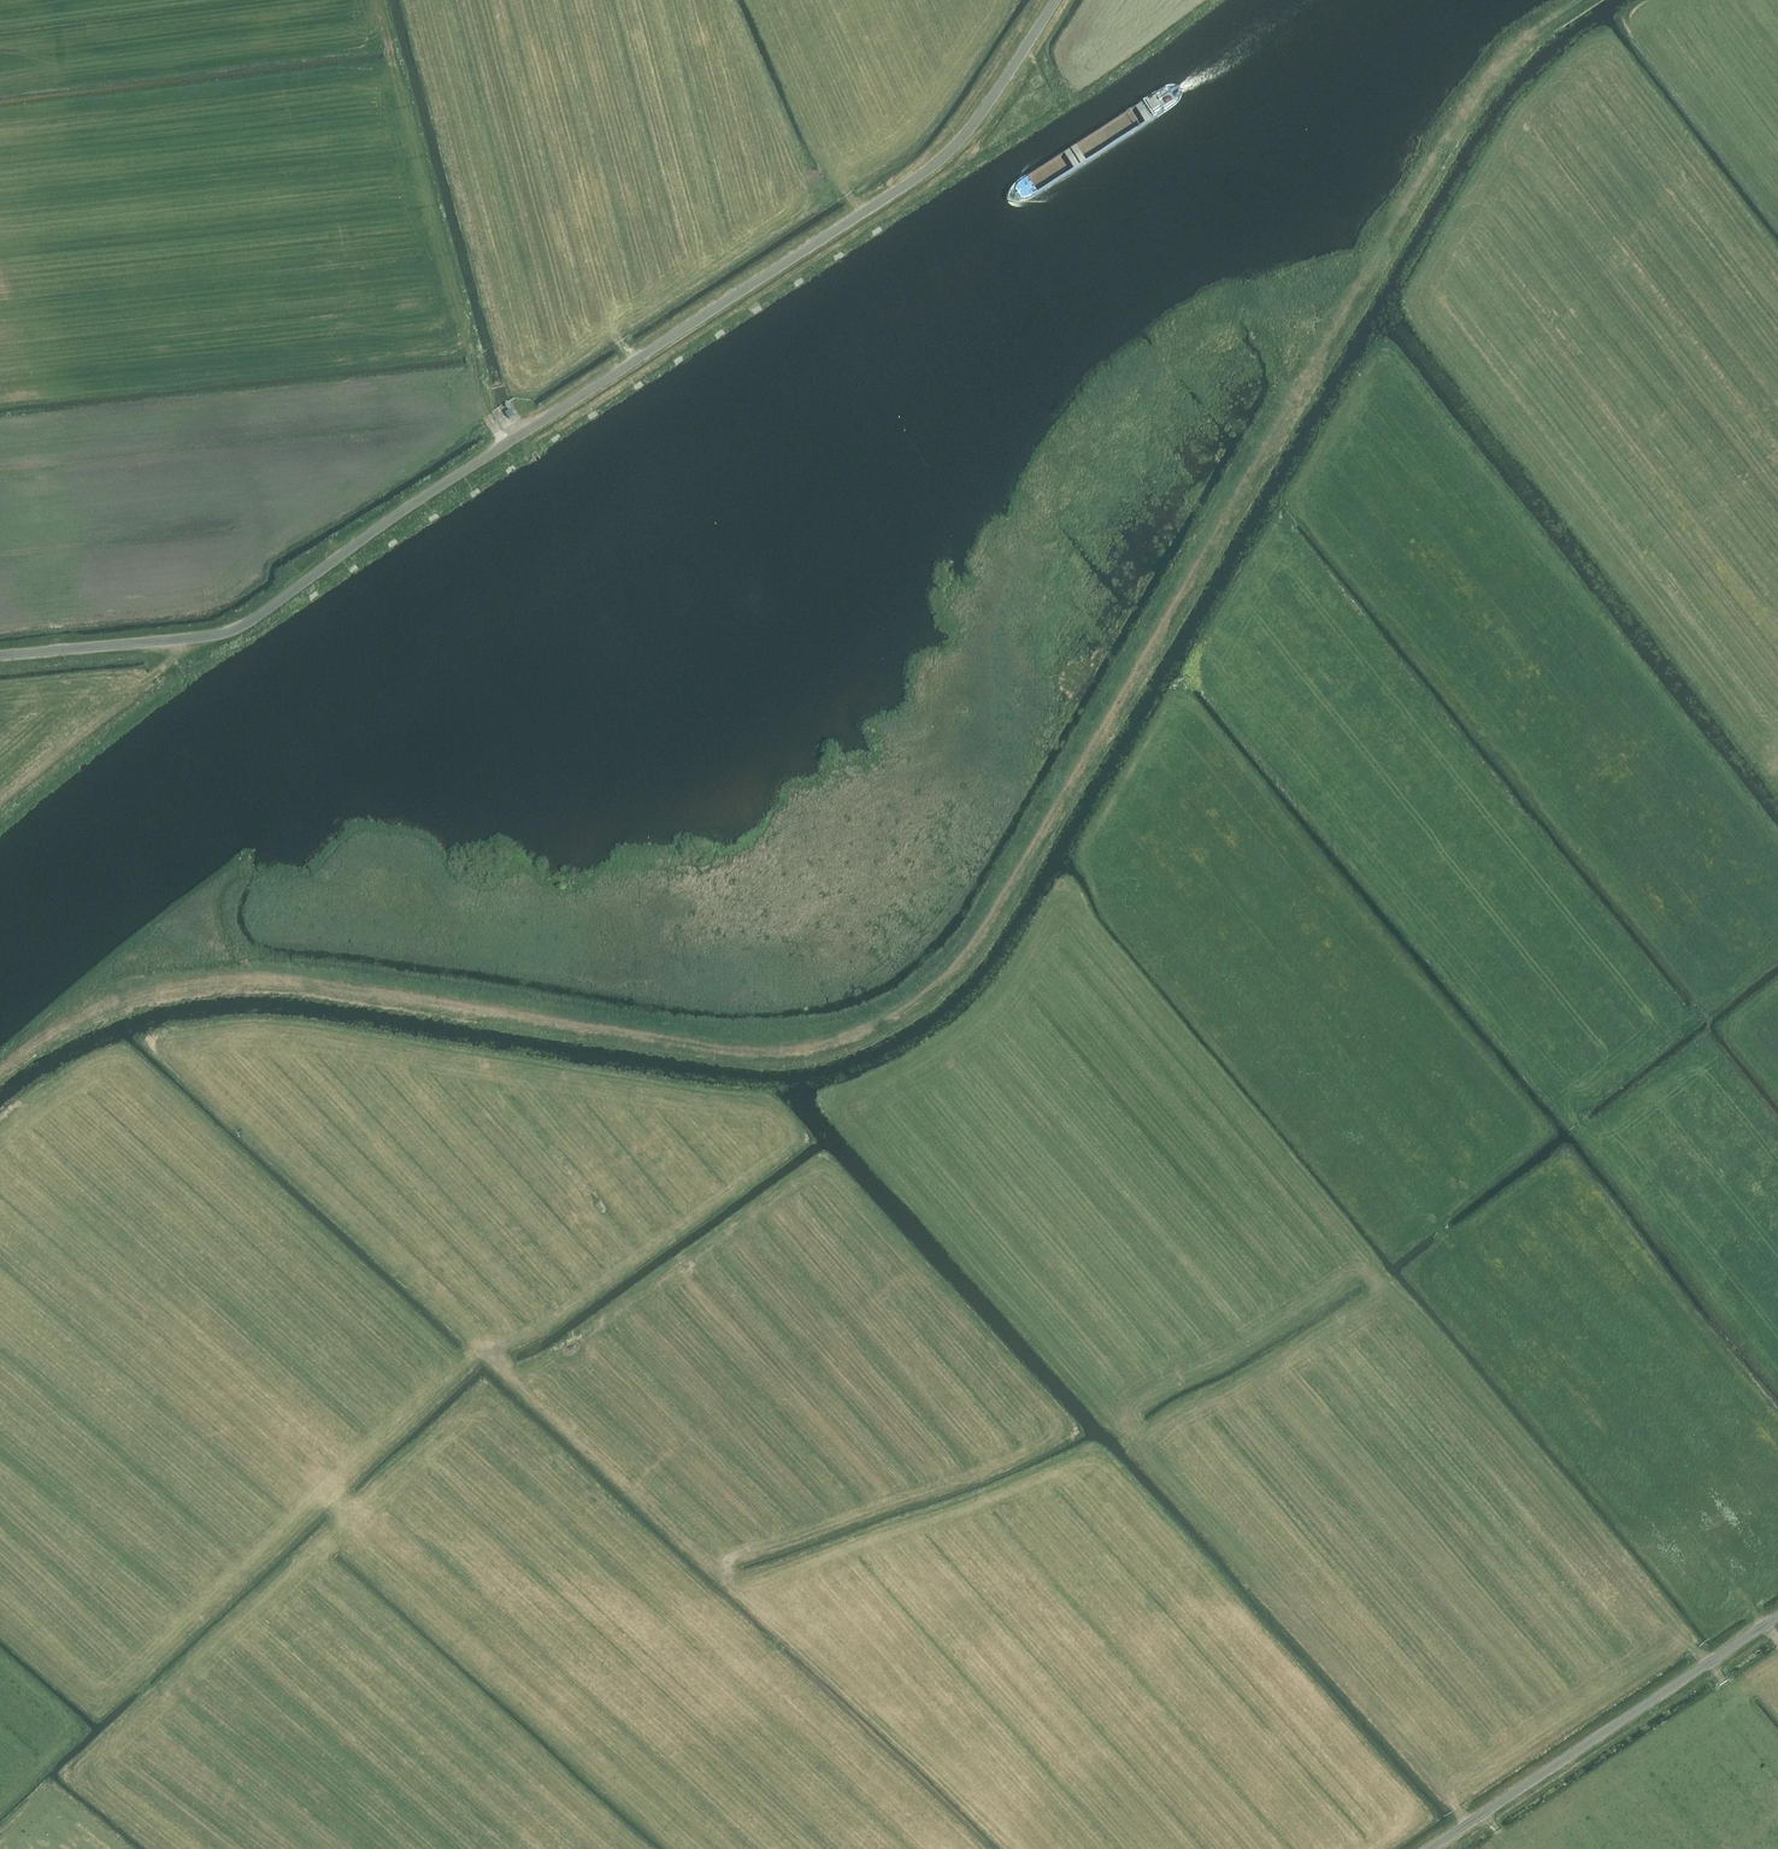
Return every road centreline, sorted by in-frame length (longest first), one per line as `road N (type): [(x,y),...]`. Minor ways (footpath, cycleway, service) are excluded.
road 1 (unclassified): [(0,655),(240,628),(376,529),(886,201),(946,155),(1055,0)]
road 2 (unclassified): [(1430,1848),(1777,1617)]

